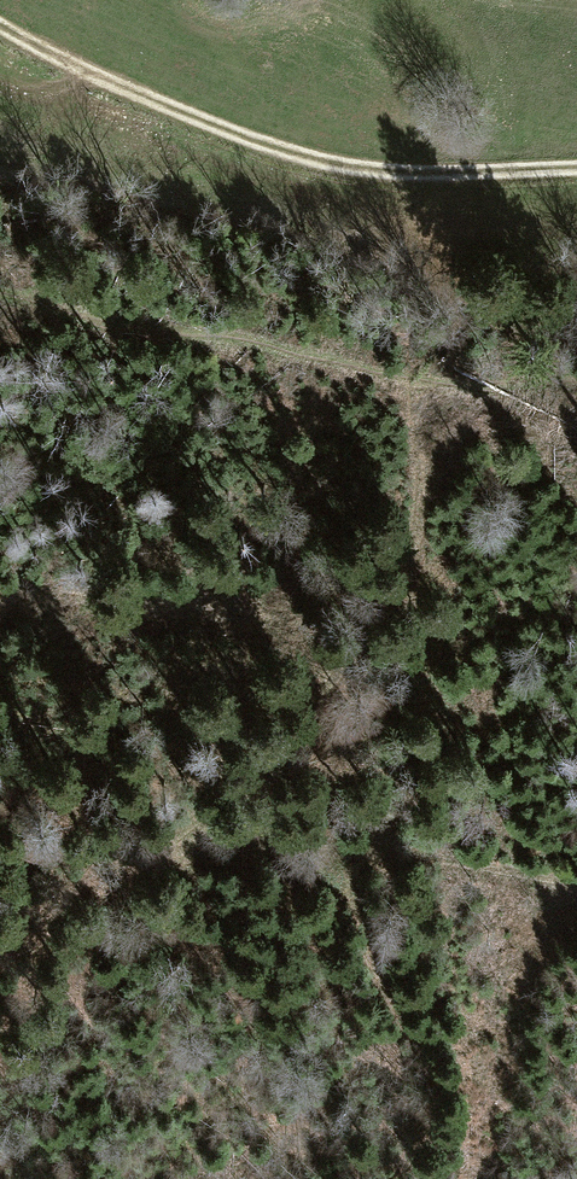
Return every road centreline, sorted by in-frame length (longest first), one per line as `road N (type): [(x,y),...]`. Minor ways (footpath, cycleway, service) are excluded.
road 1 (track): [(0,924),(146,852),(221,804),(310,729),(405,579),(420,503),(407,381)]
road 2 (track): [(576,173),(399,177),(311,165),(226,137),(0,32)]
road 3 (track): [(0,297),(214,333),(509,407)]
road 4 (track): [(576,877),(345,846),(146,852)]
road 5 (track): [(346,672),(301,627),(243,609),(0,602)]

